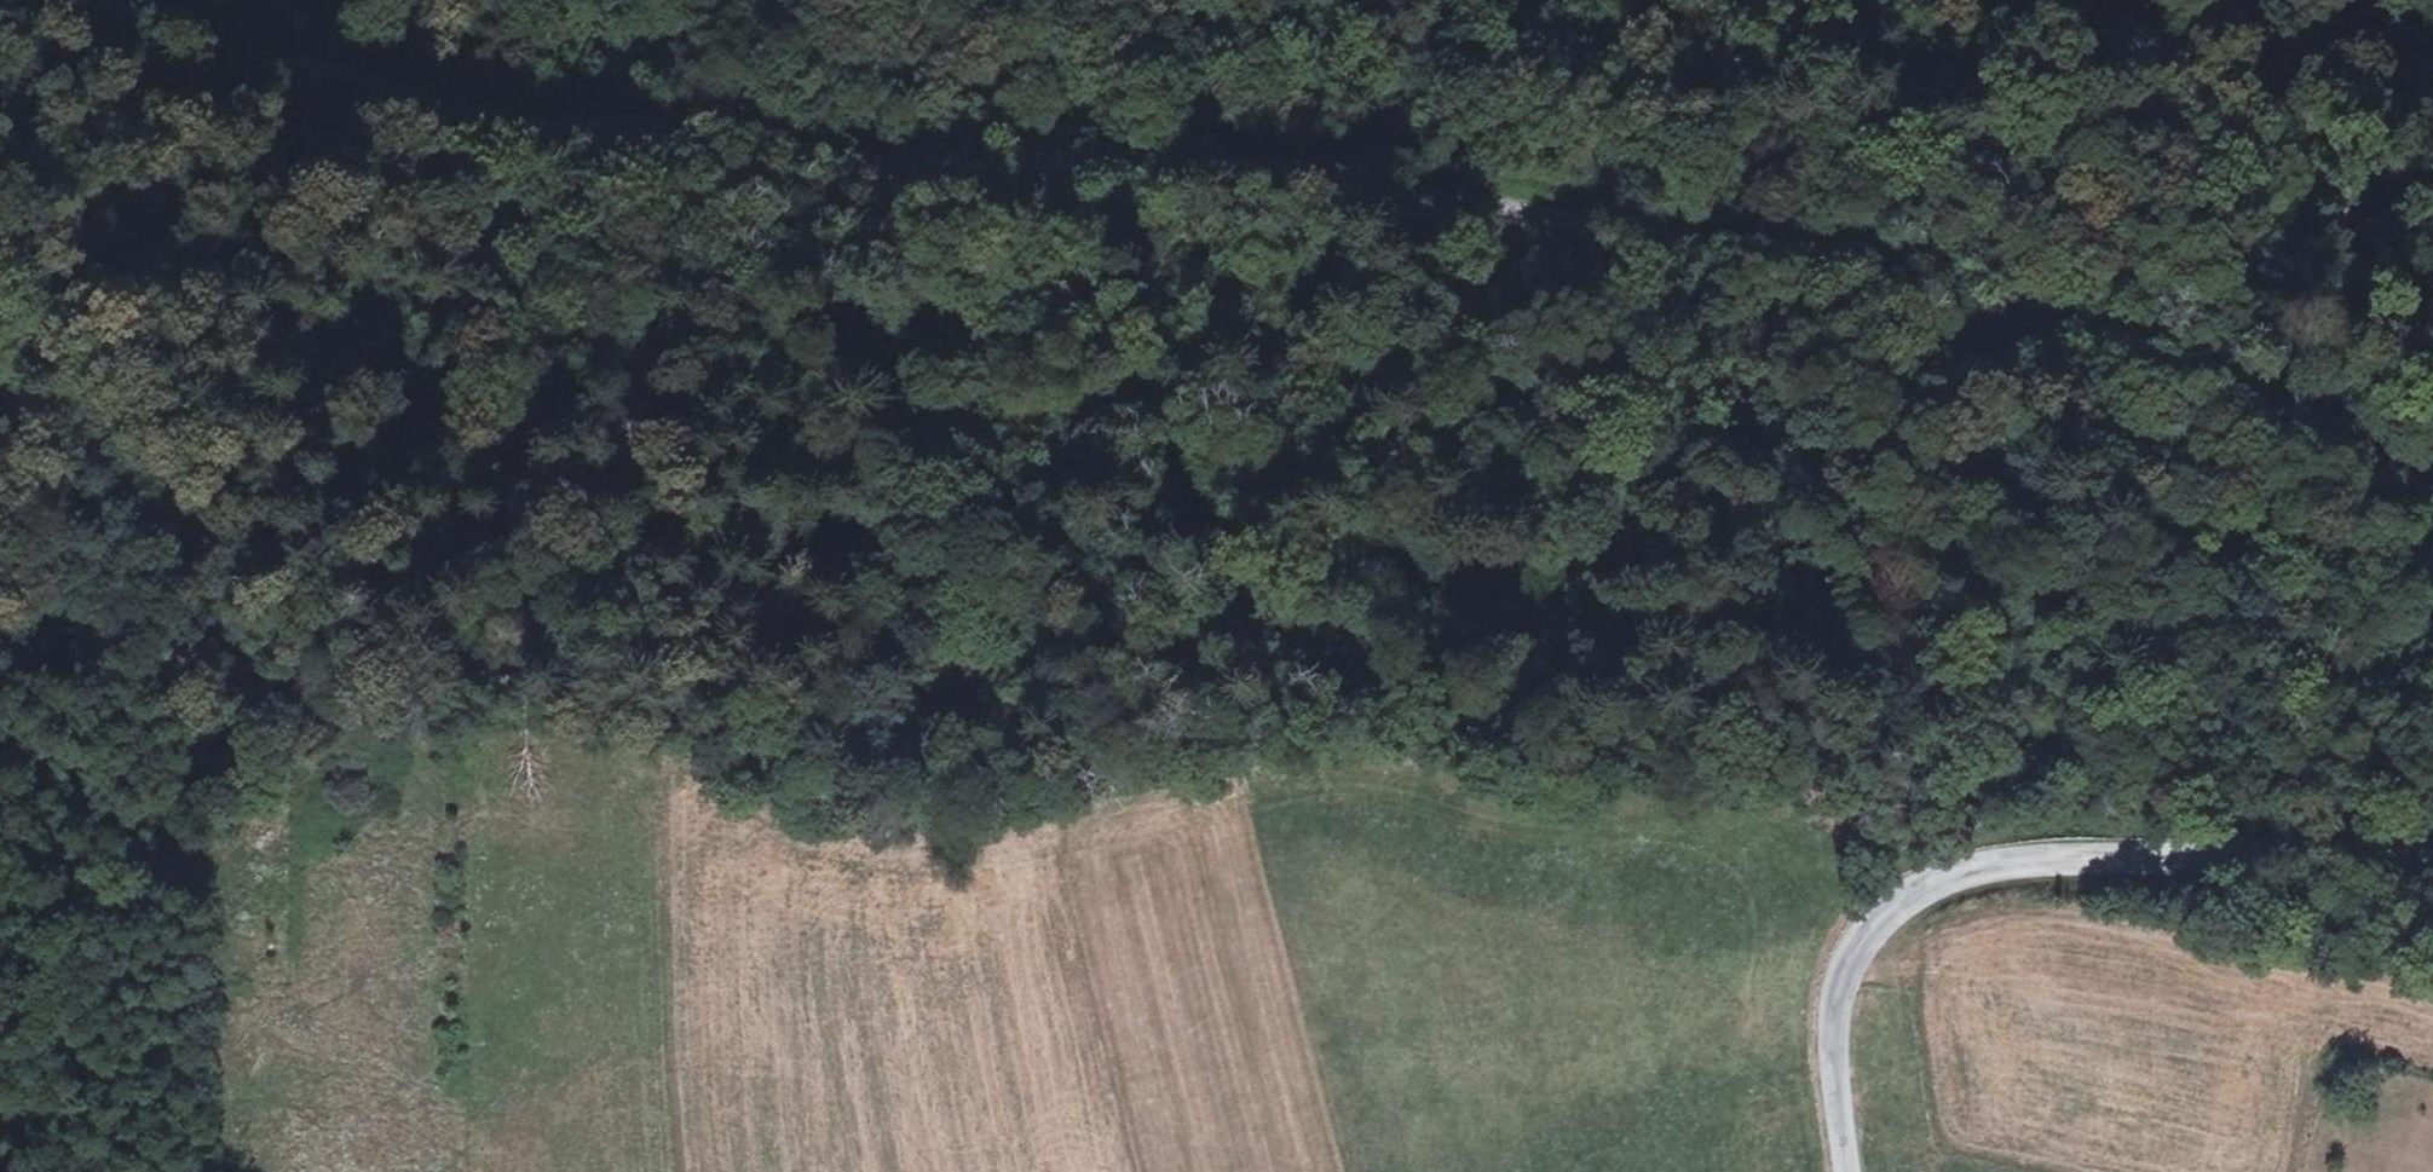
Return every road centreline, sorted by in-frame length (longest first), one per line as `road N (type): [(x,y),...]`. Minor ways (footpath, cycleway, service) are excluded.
road 1 (residential): [(2432,486),(2134,335),(1913,274),(1438,180),(1143,141),(1062,139),(885,155),(676,153),(561,131),(255,49),(141,0)]
road 2 (tertiary): [(1850,1171),(1828,1009),(1848,954),(1884,908),(1938,878),(2011,857),(2432,866)]

